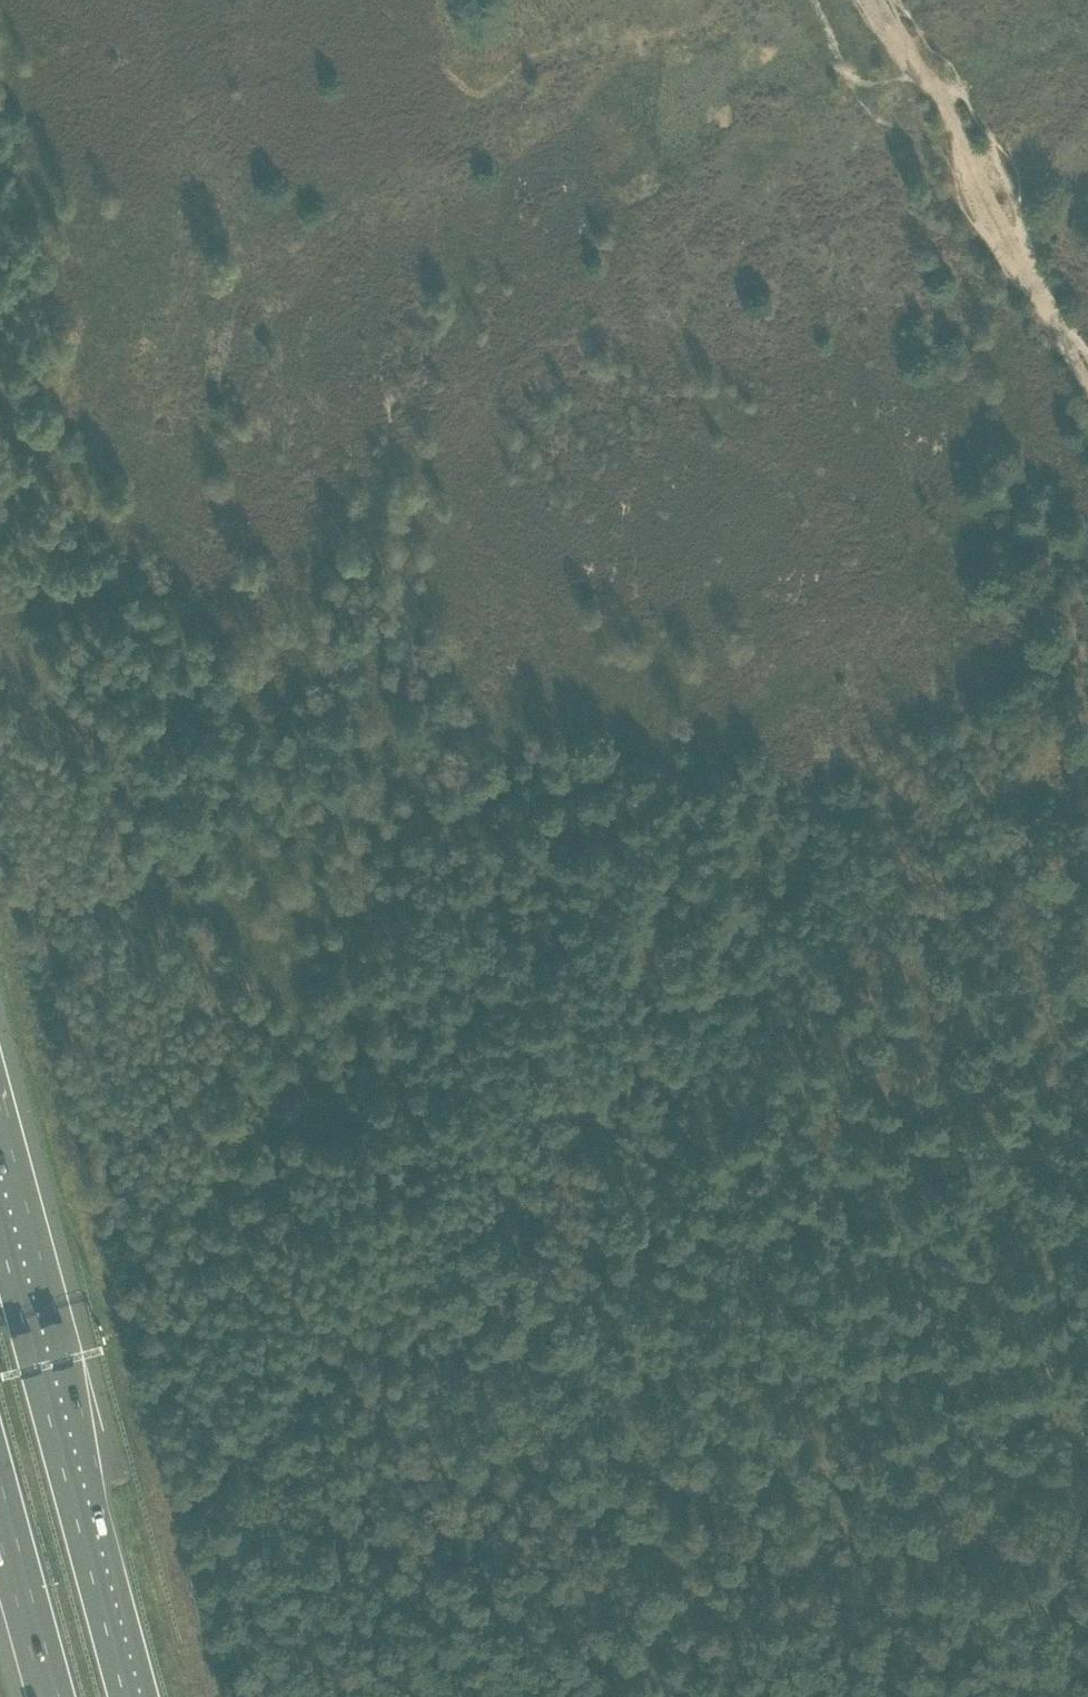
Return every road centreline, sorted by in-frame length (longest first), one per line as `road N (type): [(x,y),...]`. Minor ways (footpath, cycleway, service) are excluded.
road 1 (motorway): [(124,1696),(0,1235)]
road 2 (track): [(1087,371),(872,0)]
road 3 (motorway): [(0,1507),(51,1696)]

